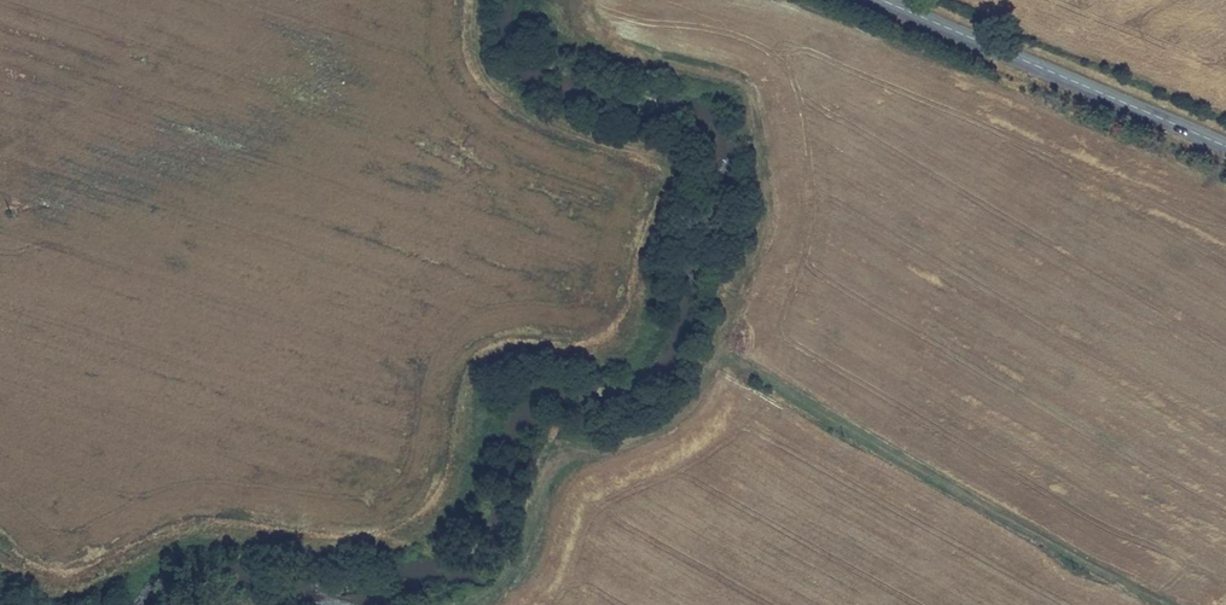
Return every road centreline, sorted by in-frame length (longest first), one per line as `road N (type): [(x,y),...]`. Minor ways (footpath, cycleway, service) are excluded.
road 1 (track): [(476,0),(477,51),(491,82),(533,115),(612,146),(659,150),(679,163),(682,210),(627,336),(600,353),(527,352),(493,363),(473,389),(448,508),(399,542),(321,548),(197,539),(89,586),(34,585),(0,558)]
road 2 (tertiary): [(882,0),(1225,146)]

